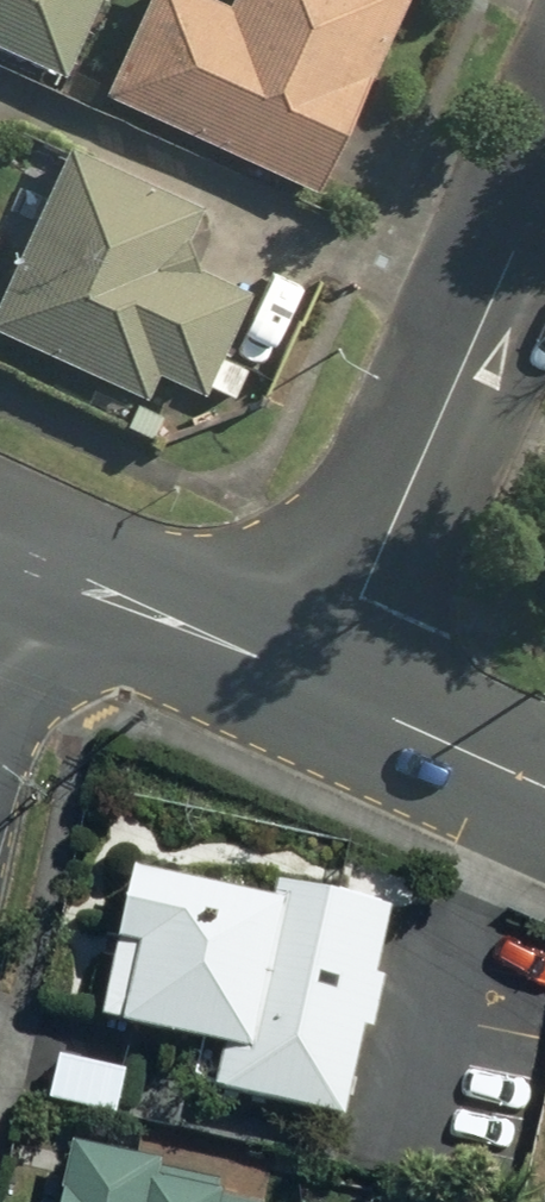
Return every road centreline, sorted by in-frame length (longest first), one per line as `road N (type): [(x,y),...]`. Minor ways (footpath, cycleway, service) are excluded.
road 1 (residential): [(544,186),(323,685)]
road 2 (tertiary): [(323,685),(0,553)]
road 3 (tertiary): [(544,787),(323,685)]

